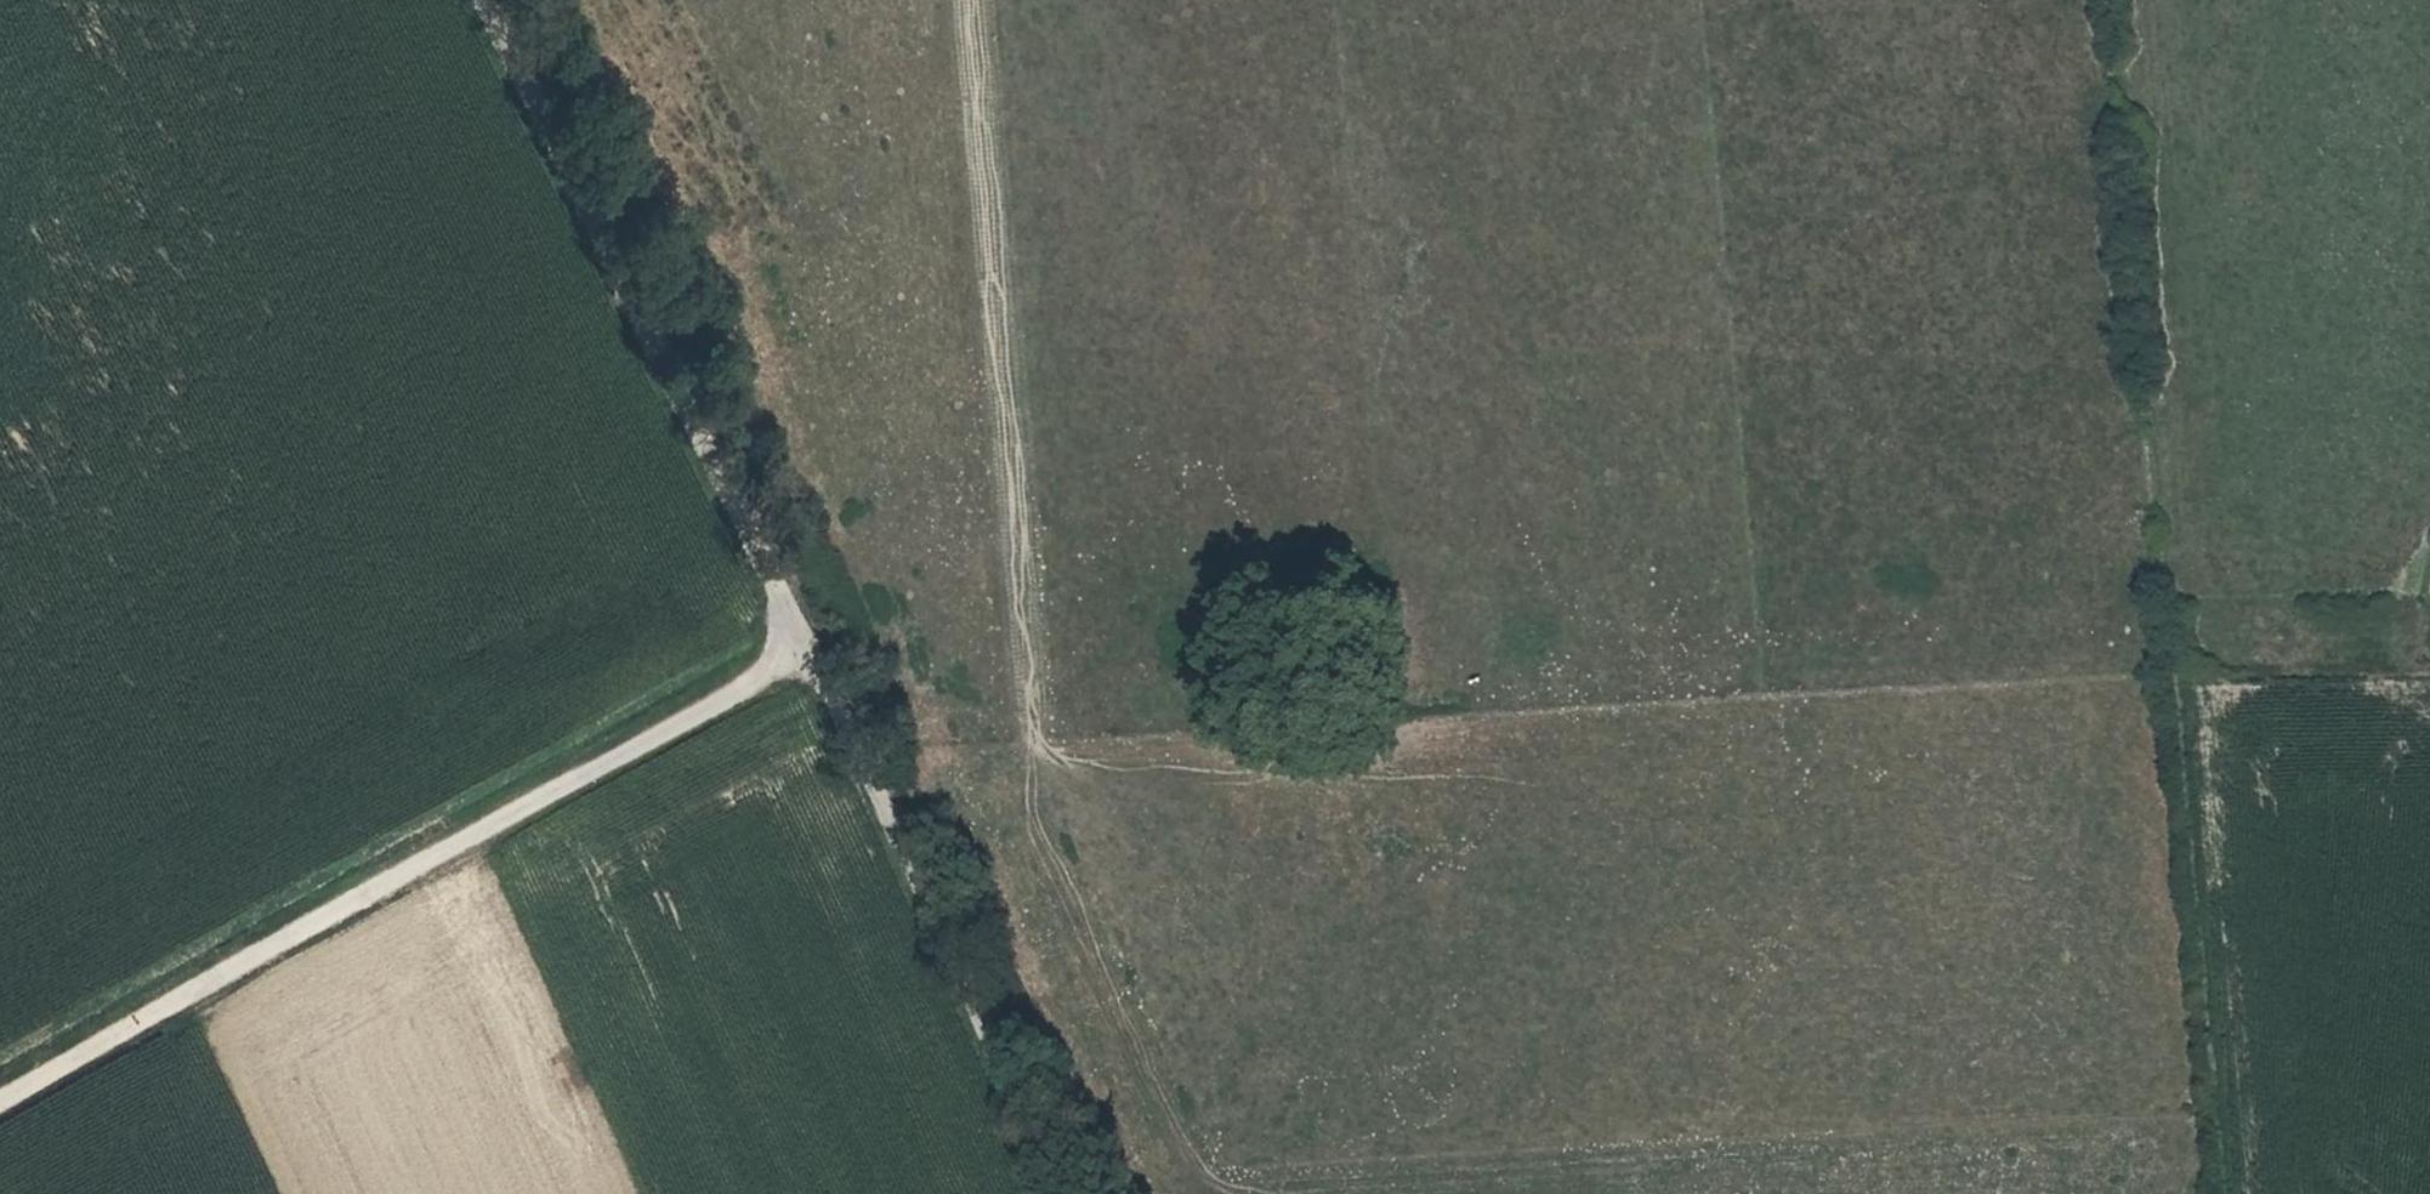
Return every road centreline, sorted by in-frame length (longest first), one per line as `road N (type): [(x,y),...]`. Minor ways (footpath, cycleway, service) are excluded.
road 1 (track): [(0,1109),(812,651)]
road 2 (unclassified): [(812,651),(491,0)]
road 3 (track): [(1057,1193),(812,651)]

